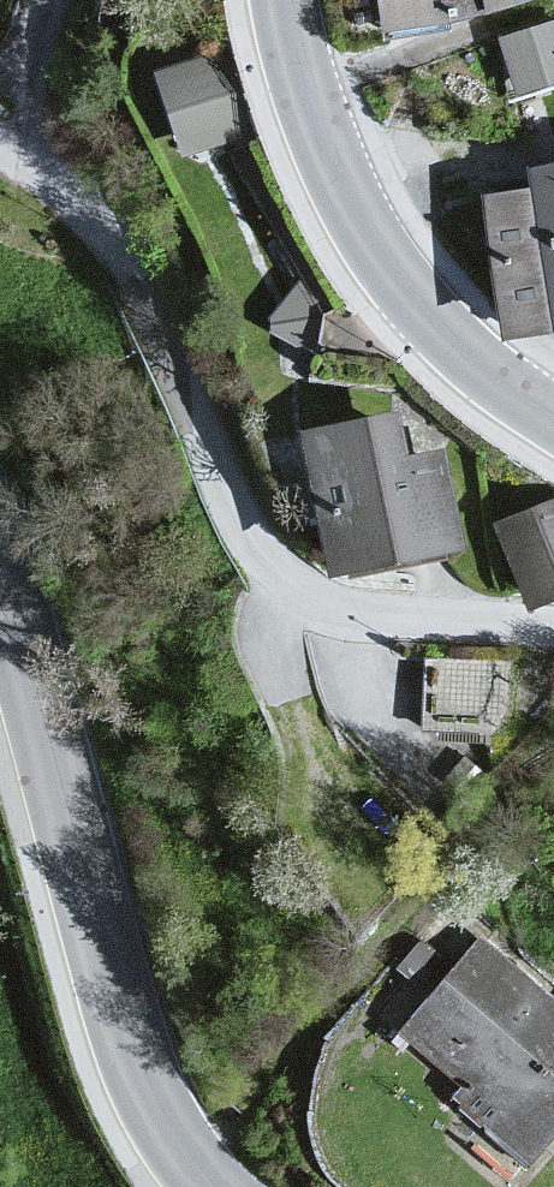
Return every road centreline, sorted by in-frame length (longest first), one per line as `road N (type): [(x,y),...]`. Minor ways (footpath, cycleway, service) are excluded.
road 1 (residential): [(0,150),(81,198),(228,516),(311,603),(482,630),(553,631)]
road 2 (tertiary): [(0,564),(131,1051),(154,1105),(210,1186)]
road 3 (tertiary): [(553,420),(465,356),(405,293),(357,221),(318,134),(288,0)]

